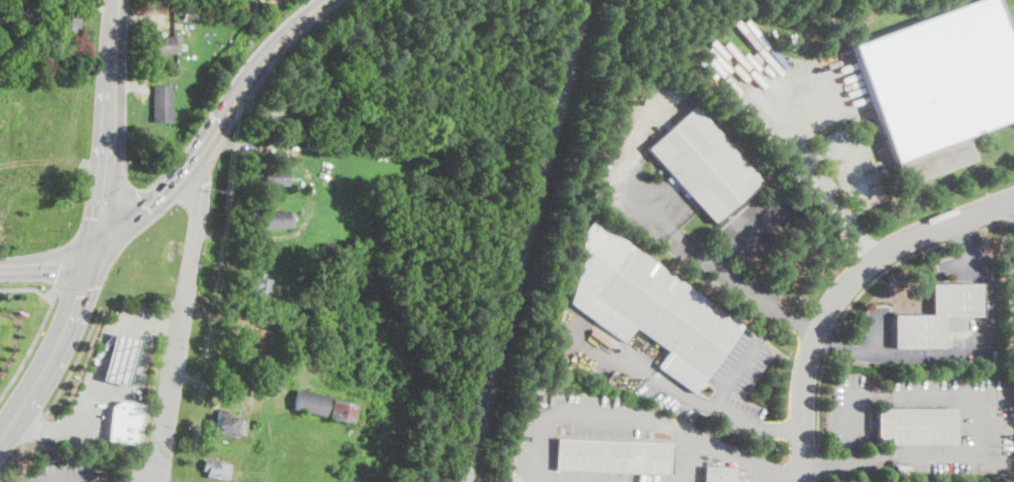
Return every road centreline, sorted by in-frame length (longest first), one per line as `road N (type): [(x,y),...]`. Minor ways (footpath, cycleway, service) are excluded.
road 1 (residential): [(803,481),(806,371),(826,311),(889,248),(1013,198)]
road 2 (secondary): [(98,243),(165,195),(294,26)]
road 3 (secondary): [(98,243),(118,0)]
road 4 (primary): [(98,243),(56,348),(0,432)]

